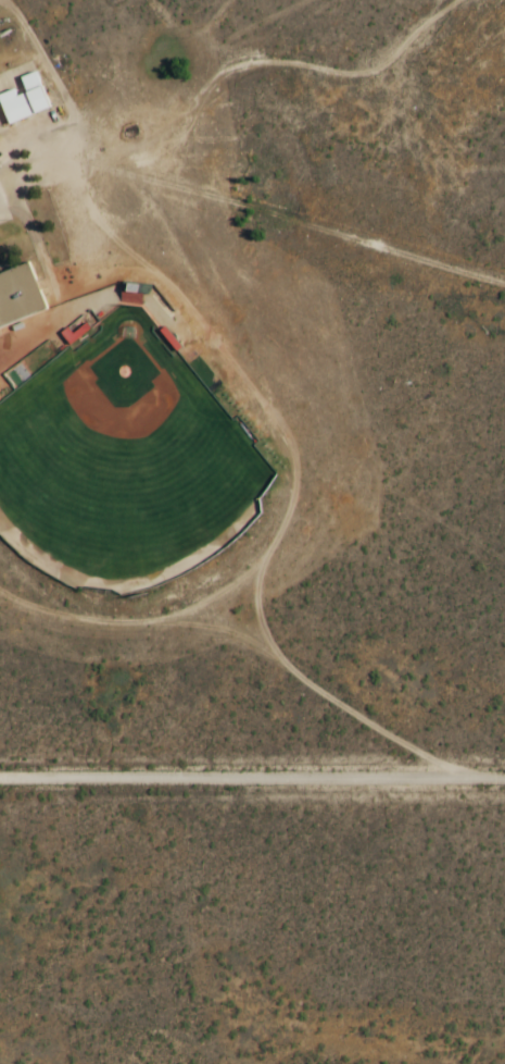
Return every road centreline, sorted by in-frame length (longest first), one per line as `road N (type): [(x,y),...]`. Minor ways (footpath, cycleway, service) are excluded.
road 1 (track): [(504,788),(0,782)]

